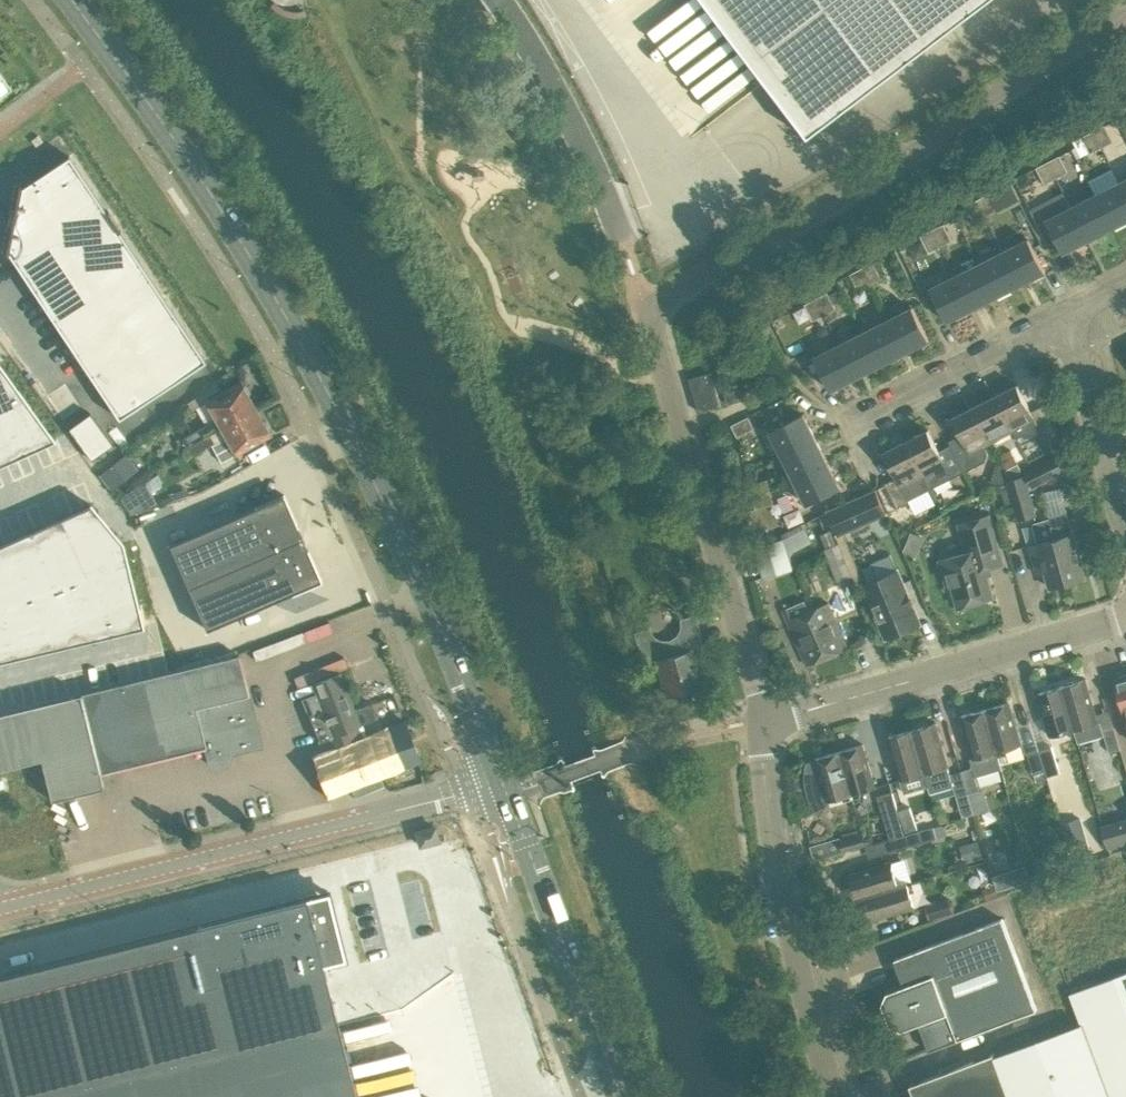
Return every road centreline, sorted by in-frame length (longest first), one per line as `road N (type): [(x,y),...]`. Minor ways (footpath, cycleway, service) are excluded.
road 1 (primary): [(505,787),(339,415),(240,244),(69,0)]
road 2 (residential): [(649,313),(666,292),(1125,11)]
road 3 (unclassified): [(0,908),(505,787)]
road 4 (unclassified): [(766,720),(649,313)]
road 5 (unclassified): [(833,1096),(774,874),(762,760),(766,720)]
road 6 (unclassified): [(766,720),(1125,617)]
road 7 (primary): [(621,1096),(505,787)]
road 8 (unclassified): [(625,240),(575,126),(489,0)]
road 9 (residential): [(840,425),(1069,312)]
road 10 (residential): [(1125,518),(1069,312)]

